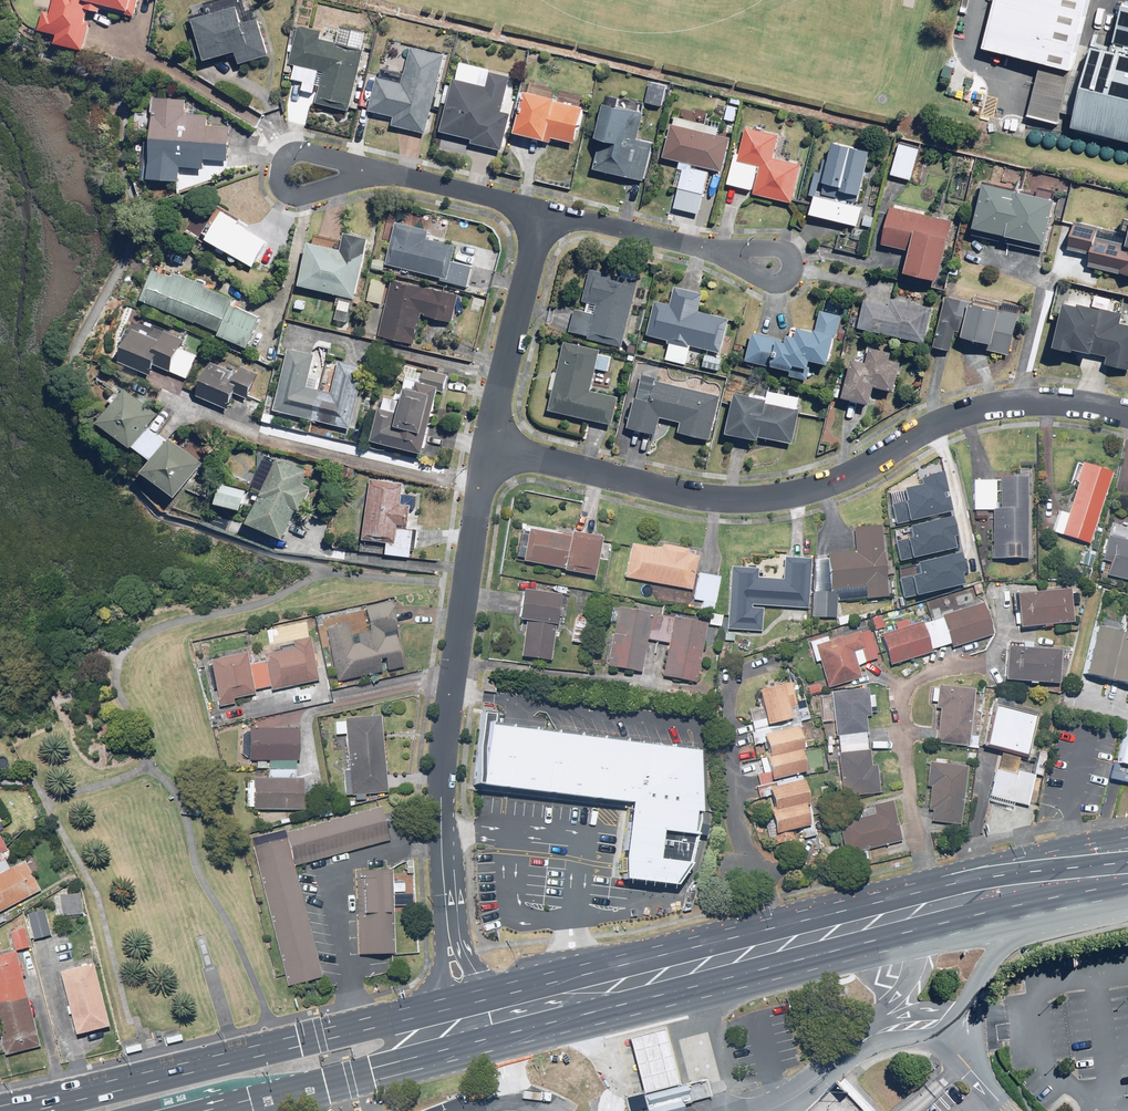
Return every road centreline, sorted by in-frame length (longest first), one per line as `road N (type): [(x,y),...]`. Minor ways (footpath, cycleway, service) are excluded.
road 1 (residential): [(488,447),(703,494),(761,500),(852,476),(960,413),(1025,402),(1127,413)]
road 2 (primary): [(489,993),(1127,851)]
road 3 (primary): [(1127,893),(1012,913),(503,1043)]
road 4 (residential): [(449,929),(441,760),(488,447)]
road 5 (primary): [(30,1110),(441,1005)]
road 6 (residential): [(488,447),(540,212)]
road 7 (residential): [(774,265),(540,212)]
road 8 (primary): [(453,1054),(227,1110)]
road 9 (residential): [(540,212),(380,172)]
road 10 (residential): [(380,172),(303,196),(288,192),(282,164),(299,152)]

